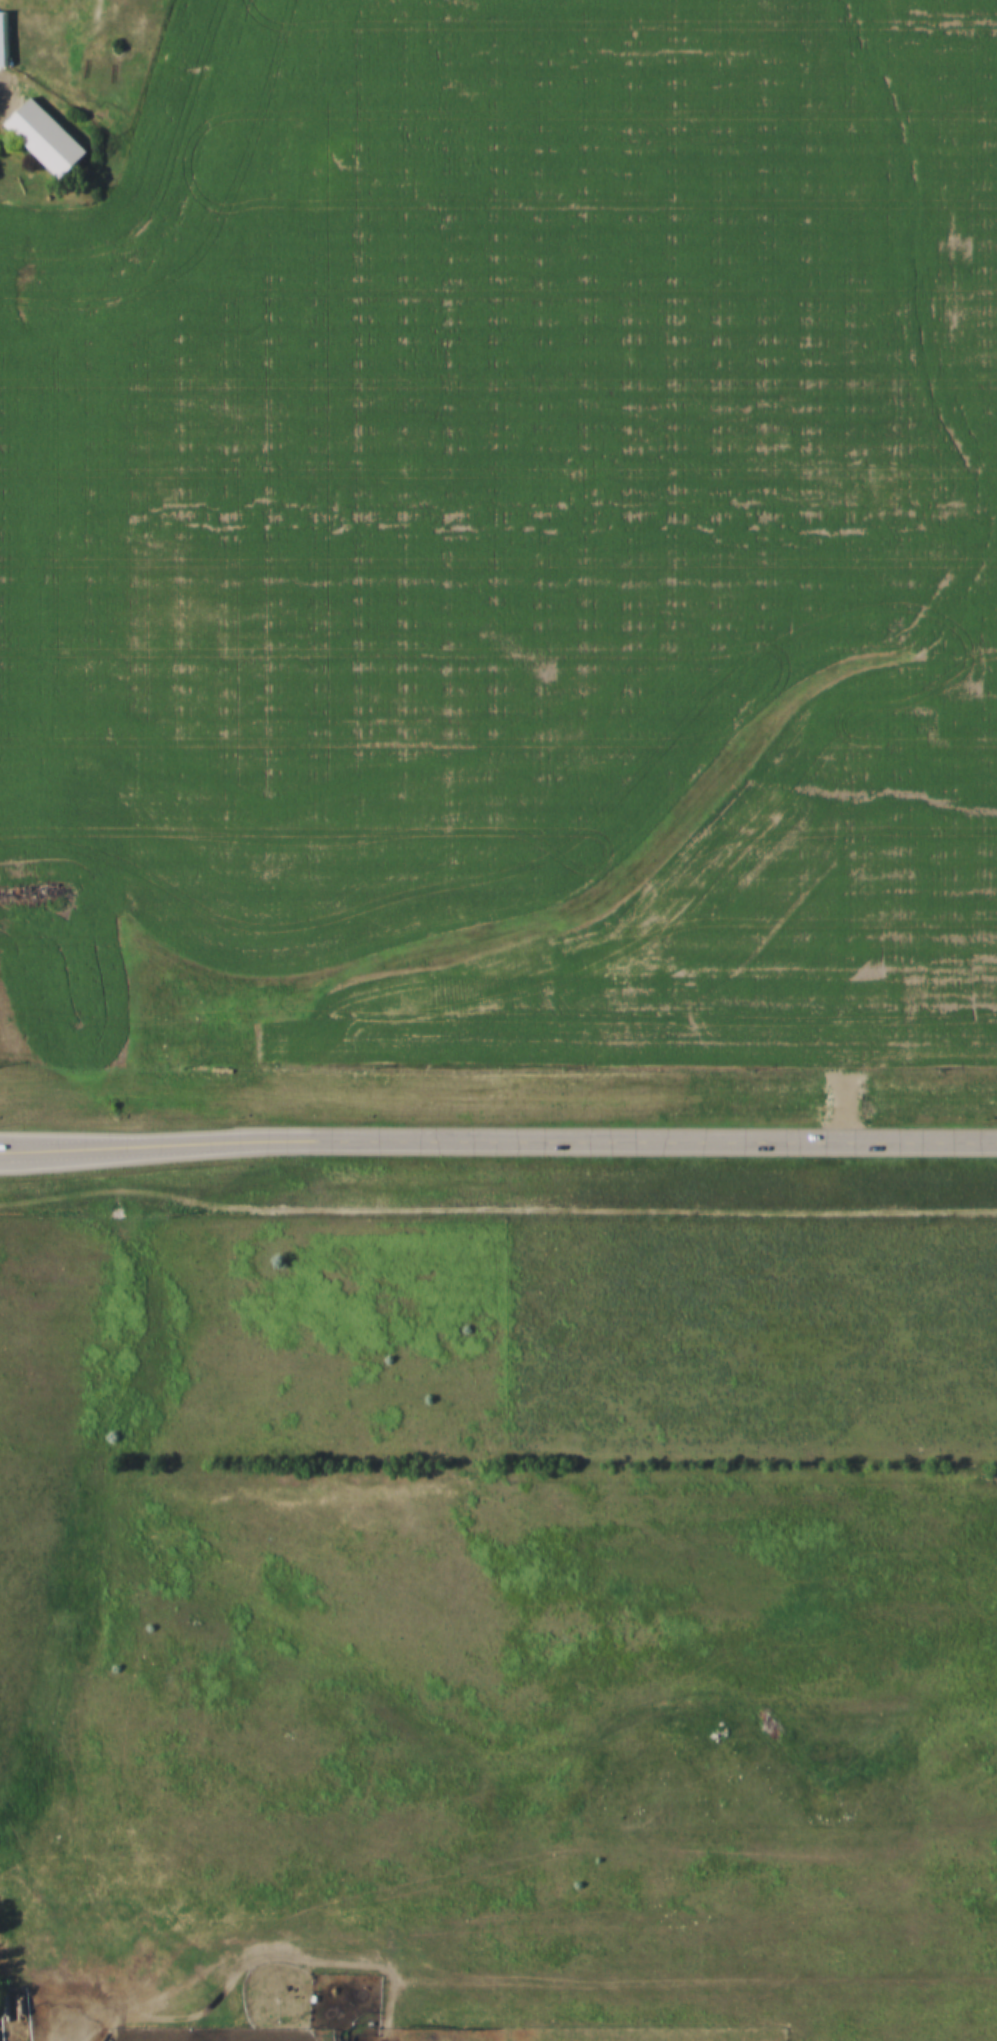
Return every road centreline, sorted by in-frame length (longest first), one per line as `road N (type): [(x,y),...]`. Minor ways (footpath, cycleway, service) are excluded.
road 1 (secondary): [(996,1146),(181,1149),(31,1160)]

